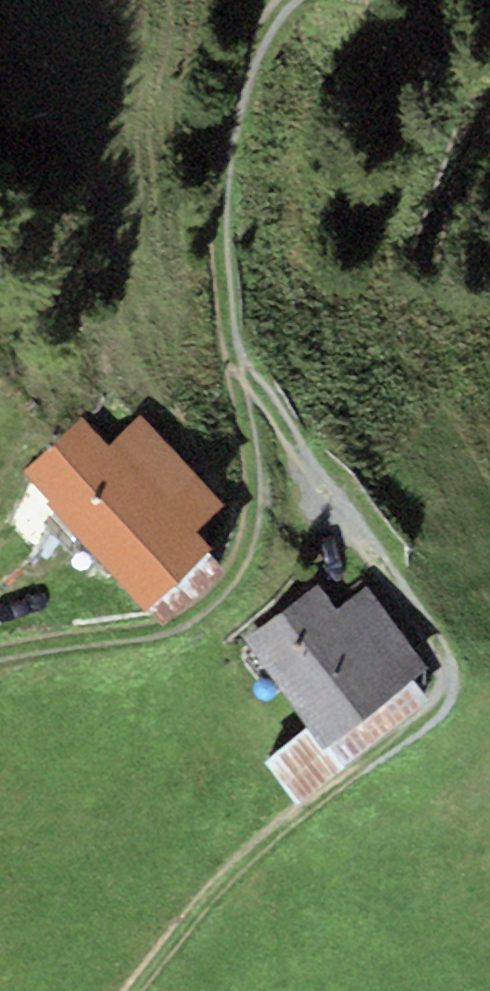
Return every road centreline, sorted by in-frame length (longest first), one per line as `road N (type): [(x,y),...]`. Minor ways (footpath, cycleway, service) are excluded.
road 1 (track): [(137,990),(243,870),(451,703),(447,670),(247,374)]
road 2 (track): [(247,374),(264,482),(238,577),(171,633),(0,655)]
road 3 (track): [(247,374),(218,274),(226,153),(287,0)]

